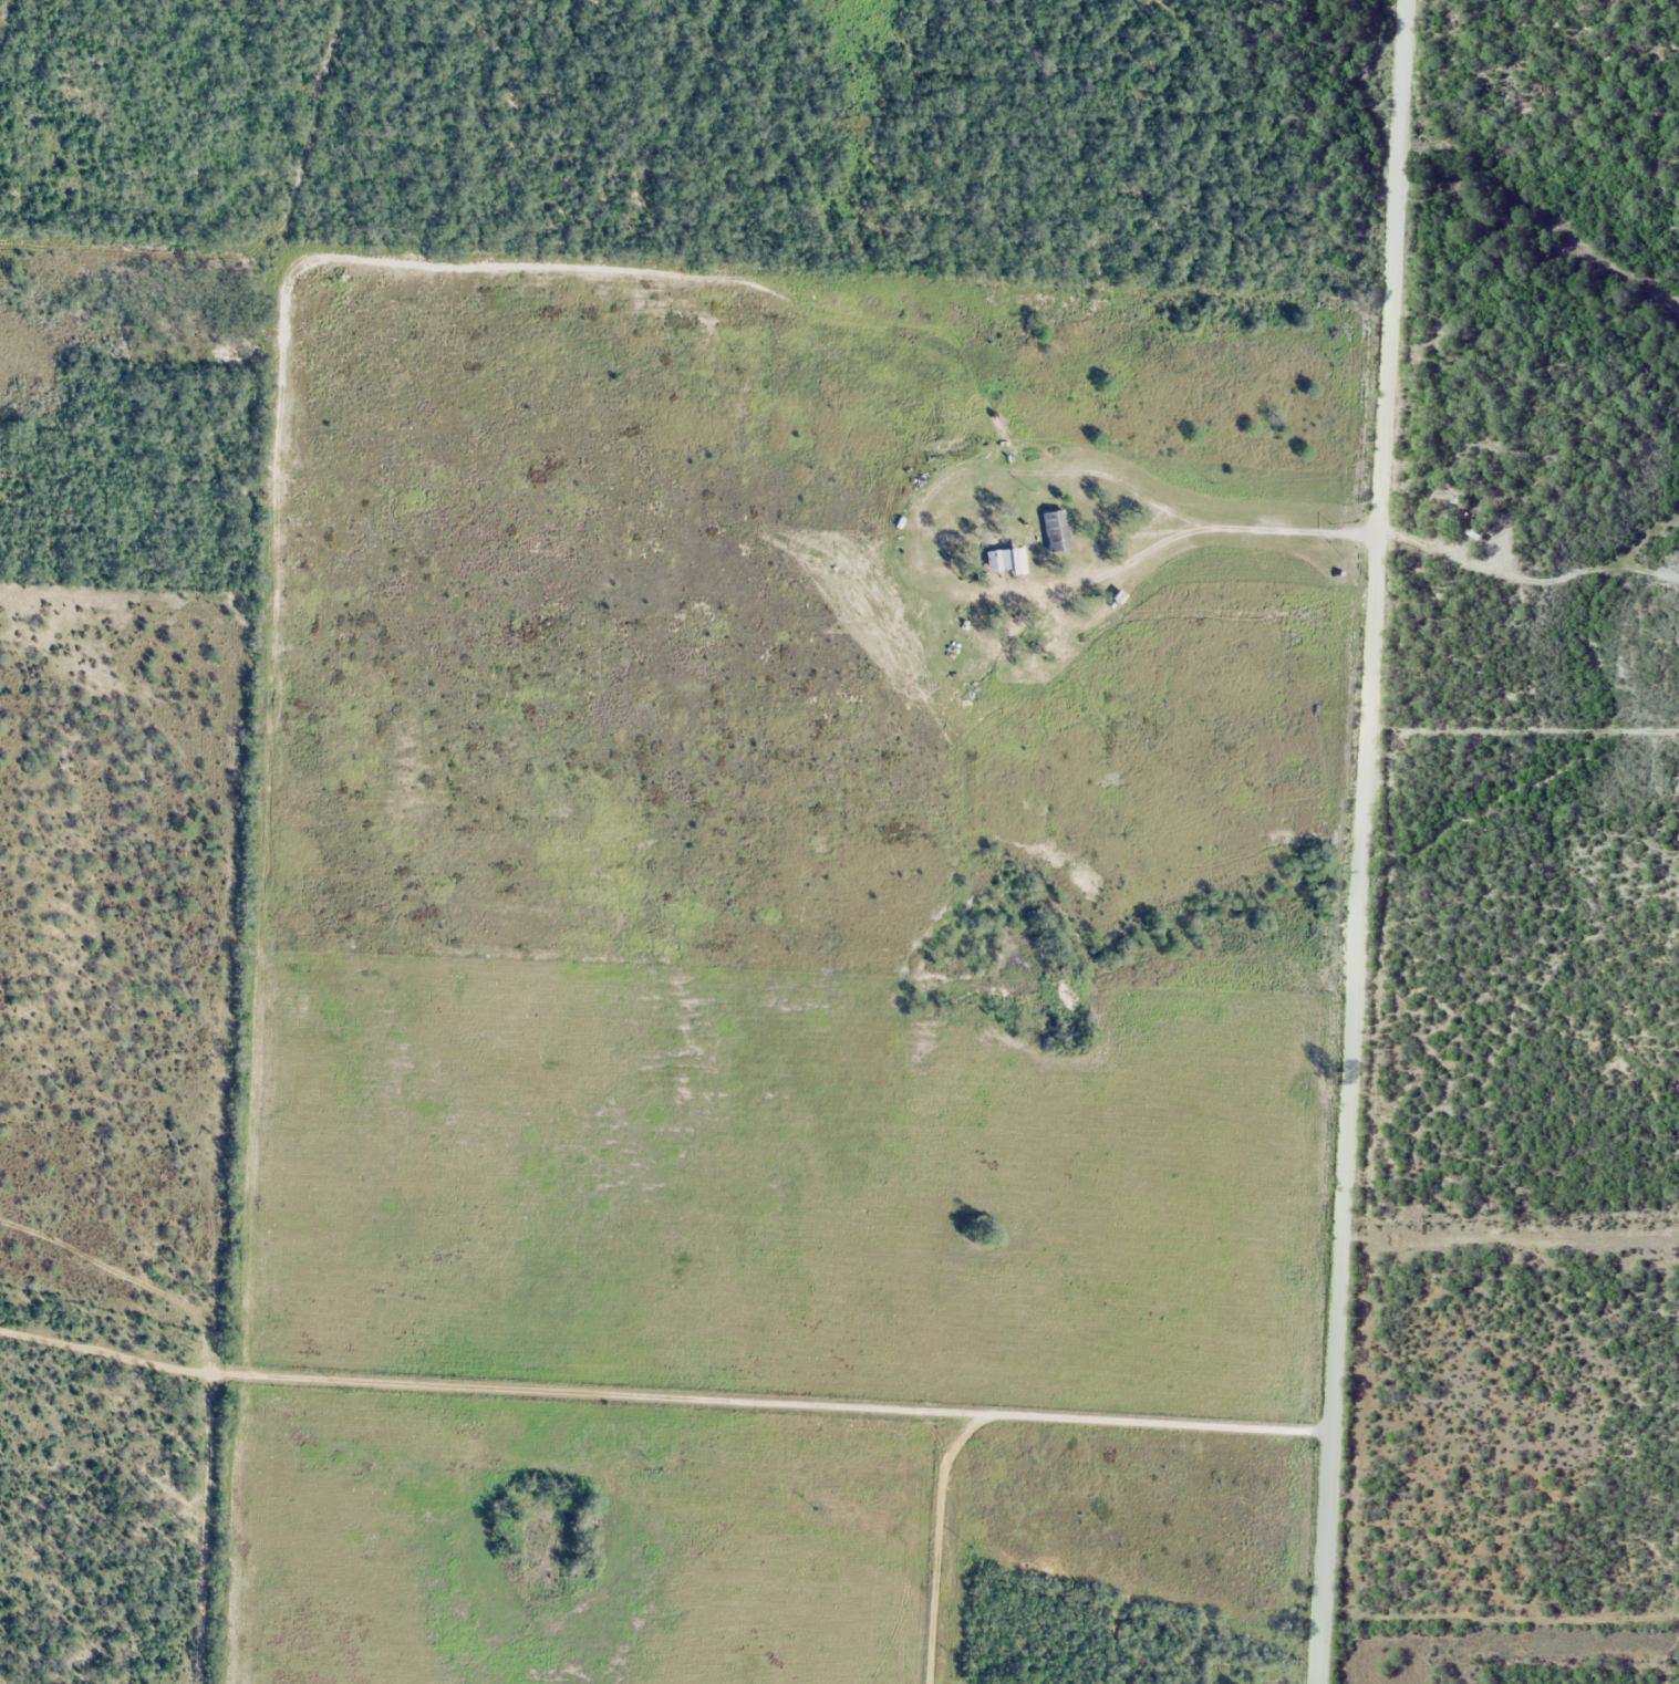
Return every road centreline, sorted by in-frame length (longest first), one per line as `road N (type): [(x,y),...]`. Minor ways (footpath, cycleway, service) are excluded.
road 1 (residential): [(1315,1683),(1391,485),(1413,0)]

